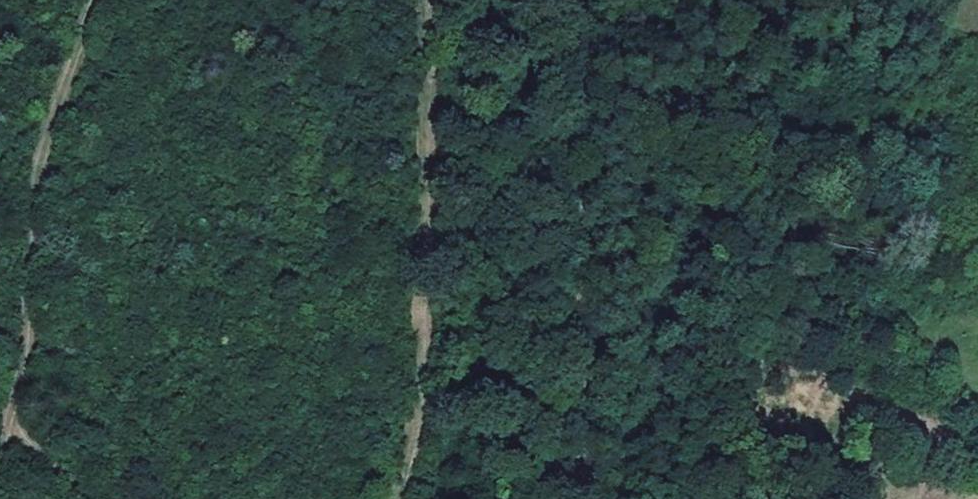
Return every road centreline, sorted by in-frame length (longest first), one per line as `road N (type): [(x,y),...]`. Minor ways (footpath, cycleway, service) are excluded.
road 1 (track): [(424,0),(432,79),(424,330),(392,498)]
road 2 (track): [(569,0),(567,331),(576,498)]
road 3 (track): [(107,0),(70,98),(0,444)]

